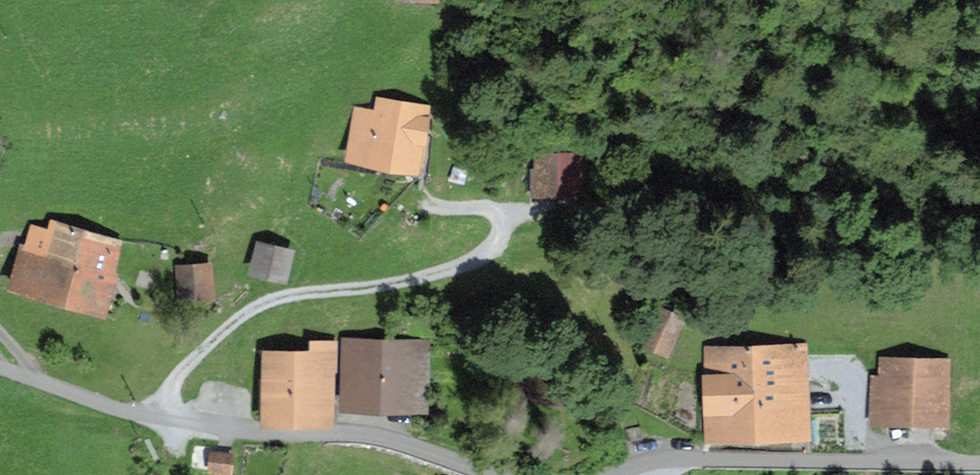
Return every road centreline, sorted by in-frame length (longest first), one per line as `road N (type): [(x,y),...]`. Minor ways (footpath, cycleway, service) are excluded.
road 1 (unclassified): [(492,474),(385,435),(267,433),(141,415),(0,367)]
road 2 (unclassified): [(979,465),(677,459),(606,474)]
road 3 (track): [(141,415),(229,325),(272,299),(400,284),(454,269)]
road 4 (track): [(454,269),(498,243),(502,222),(487,207),(440,204)]

